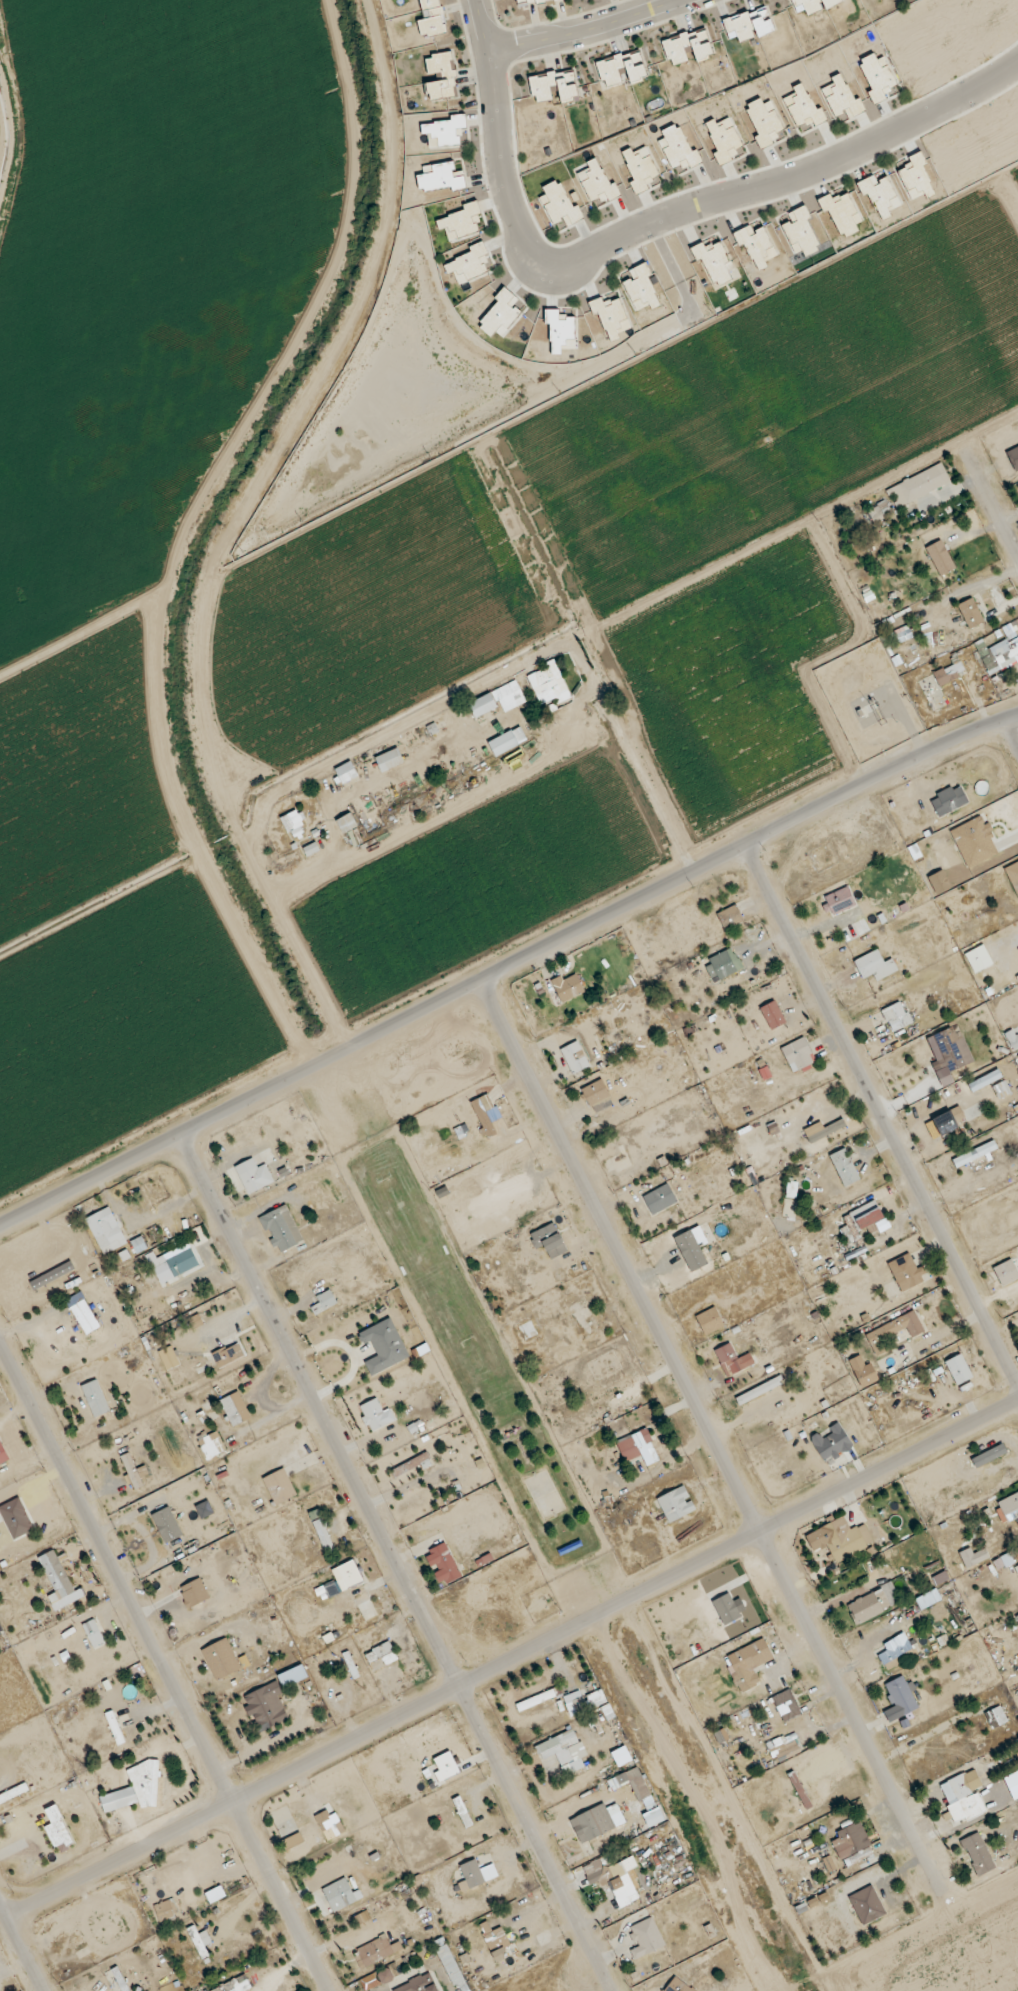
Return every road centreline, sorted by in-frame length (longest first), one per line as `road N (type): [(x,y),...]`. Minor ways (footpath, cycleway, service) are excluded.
road 1 (residential): [(1017,719),(838,799),(0,1231)]
road 2 (residential): [(1017,1400),(9,1918)]
road 3 (residential): [(482,981),(939,1883)]
road 4 (residential): [(183,1138),(612,1990)]
road 5 (residential): [(0,1343),(327,1990)]
road 6 (residential): [(491,99),(502,198),(520,247),(528,266),(564,274),(680,215),(789,183),(1017,65)]
road 7 (residential): [(747,849),(1017,1385)]
road 8 (residential): [(681,0),(596,28),(478,51)]

